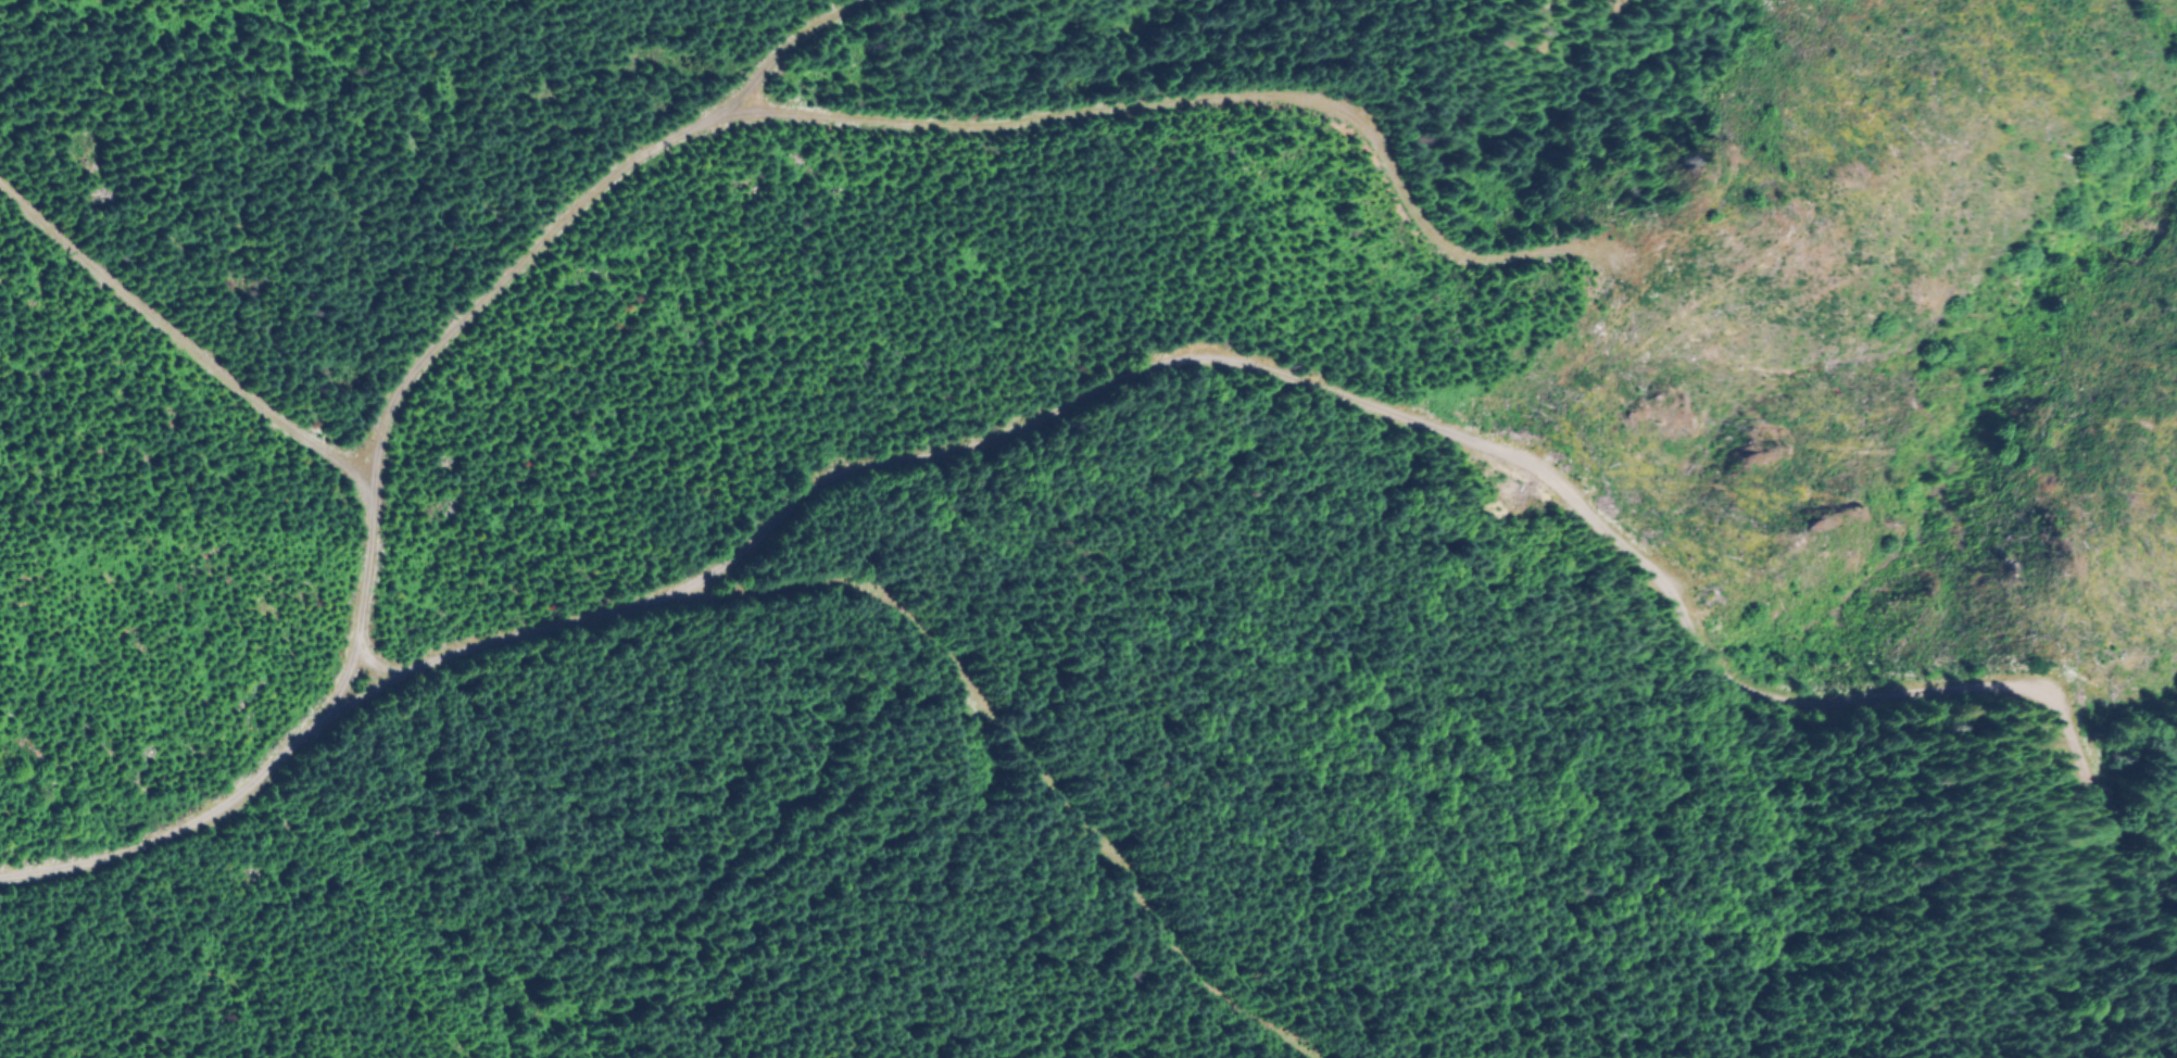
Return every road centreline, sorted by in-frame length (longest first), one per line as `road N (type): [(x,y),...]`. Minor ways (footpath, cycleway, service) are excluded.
road 1 (track): [(0,876),(75,866),(198,823),(336,706)]

